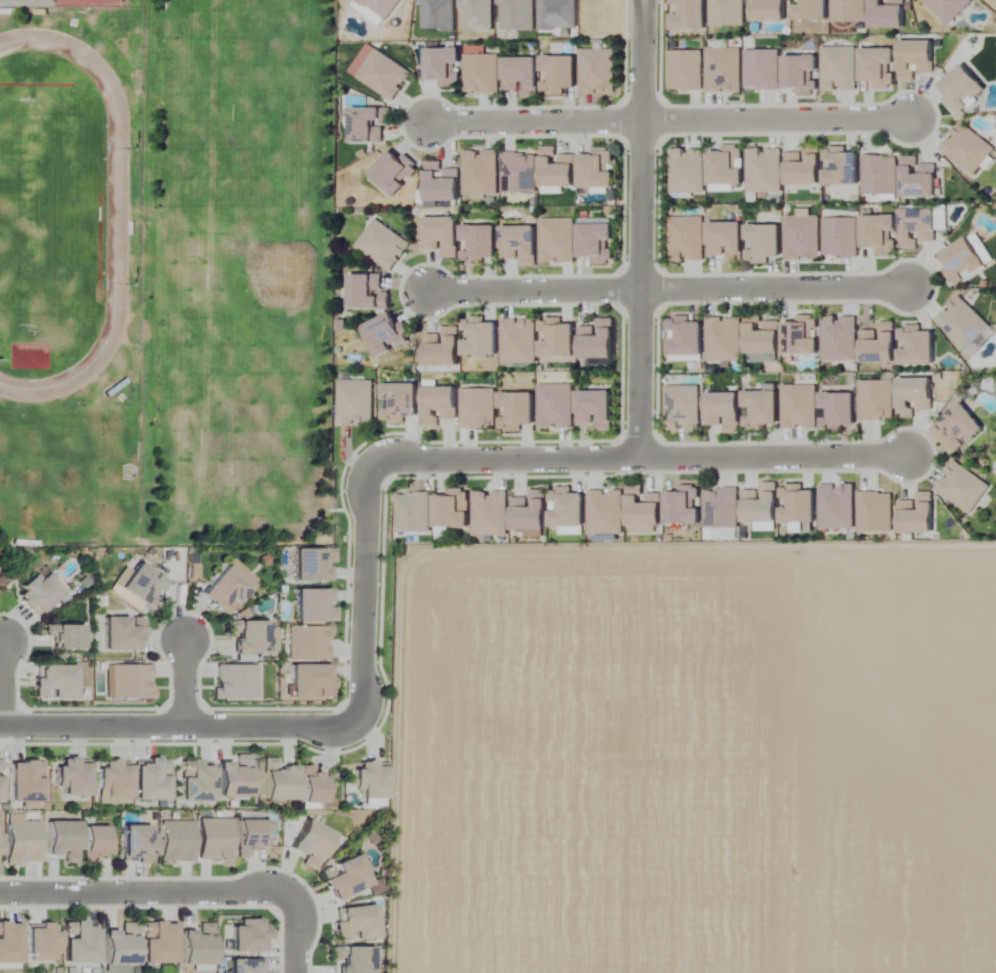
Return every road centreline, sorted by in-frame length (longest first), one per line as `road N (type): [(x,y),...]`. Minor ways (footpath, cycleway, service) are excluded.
road 1 (residential): [(643,0),(640,458)]
road 2 (residential): [(0,727),(358,723)]
road 3 (residential): [(294,896),(0,896)]
road 4 (residential): [(370,462),(640,458)]
road 5 (residential): [(907,290),(640,293)]
road 6 (residential): [(908,120),(642,124)]
road 7 (residential): [(903,458),(640,458)]
road 8 (residential): [(358,723),(370,462)]
road 9 (residential): [(426,294),(640,293)]
road 10 (residential): [(428,124),(642,124)]

